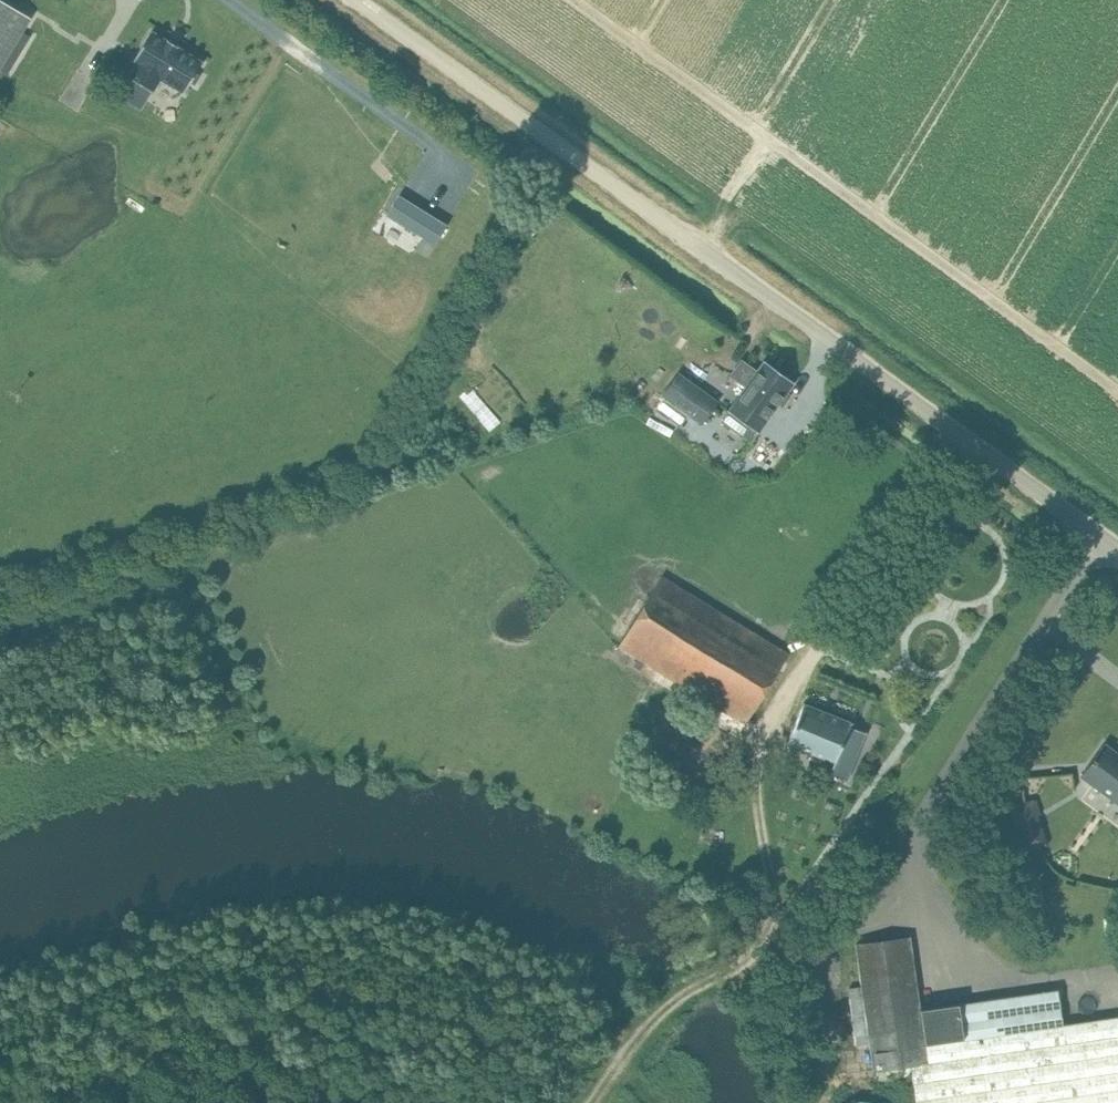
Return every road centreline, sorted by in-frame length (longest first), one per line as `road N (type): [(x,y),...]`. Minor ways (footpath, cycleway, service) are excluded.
road 1 (unclassified): [(1117,544),(358,0)]
road 2 (track): [(594,1102),(675,1000),(729,972)]

